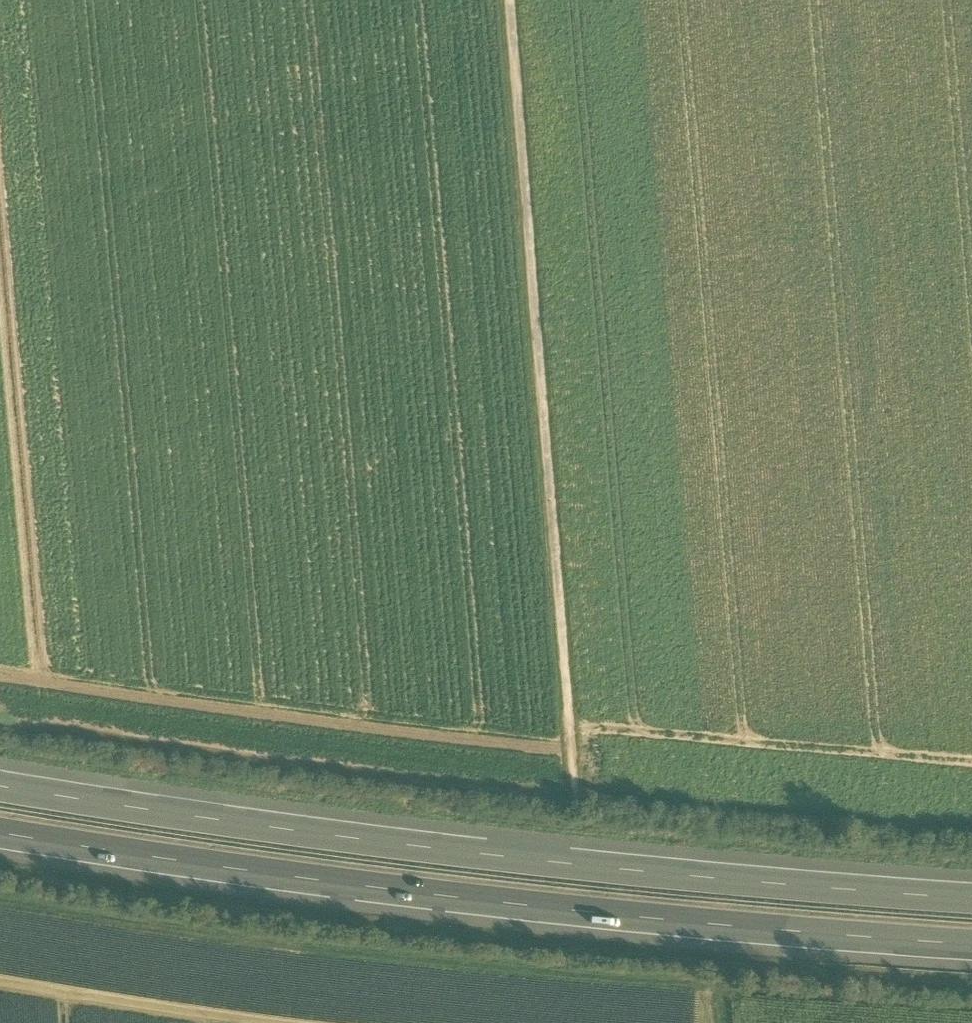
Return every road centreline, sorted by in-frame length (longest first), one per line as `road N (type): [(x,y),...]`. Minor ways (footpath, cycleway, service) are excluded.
road 1 (motorway): [(971,900),(612,871),(319,837),(0,787)]
road 2 (motorway): [(0,836),(311,882),(971,945)]
road 3 (track): [(509,0),(576,796)]

